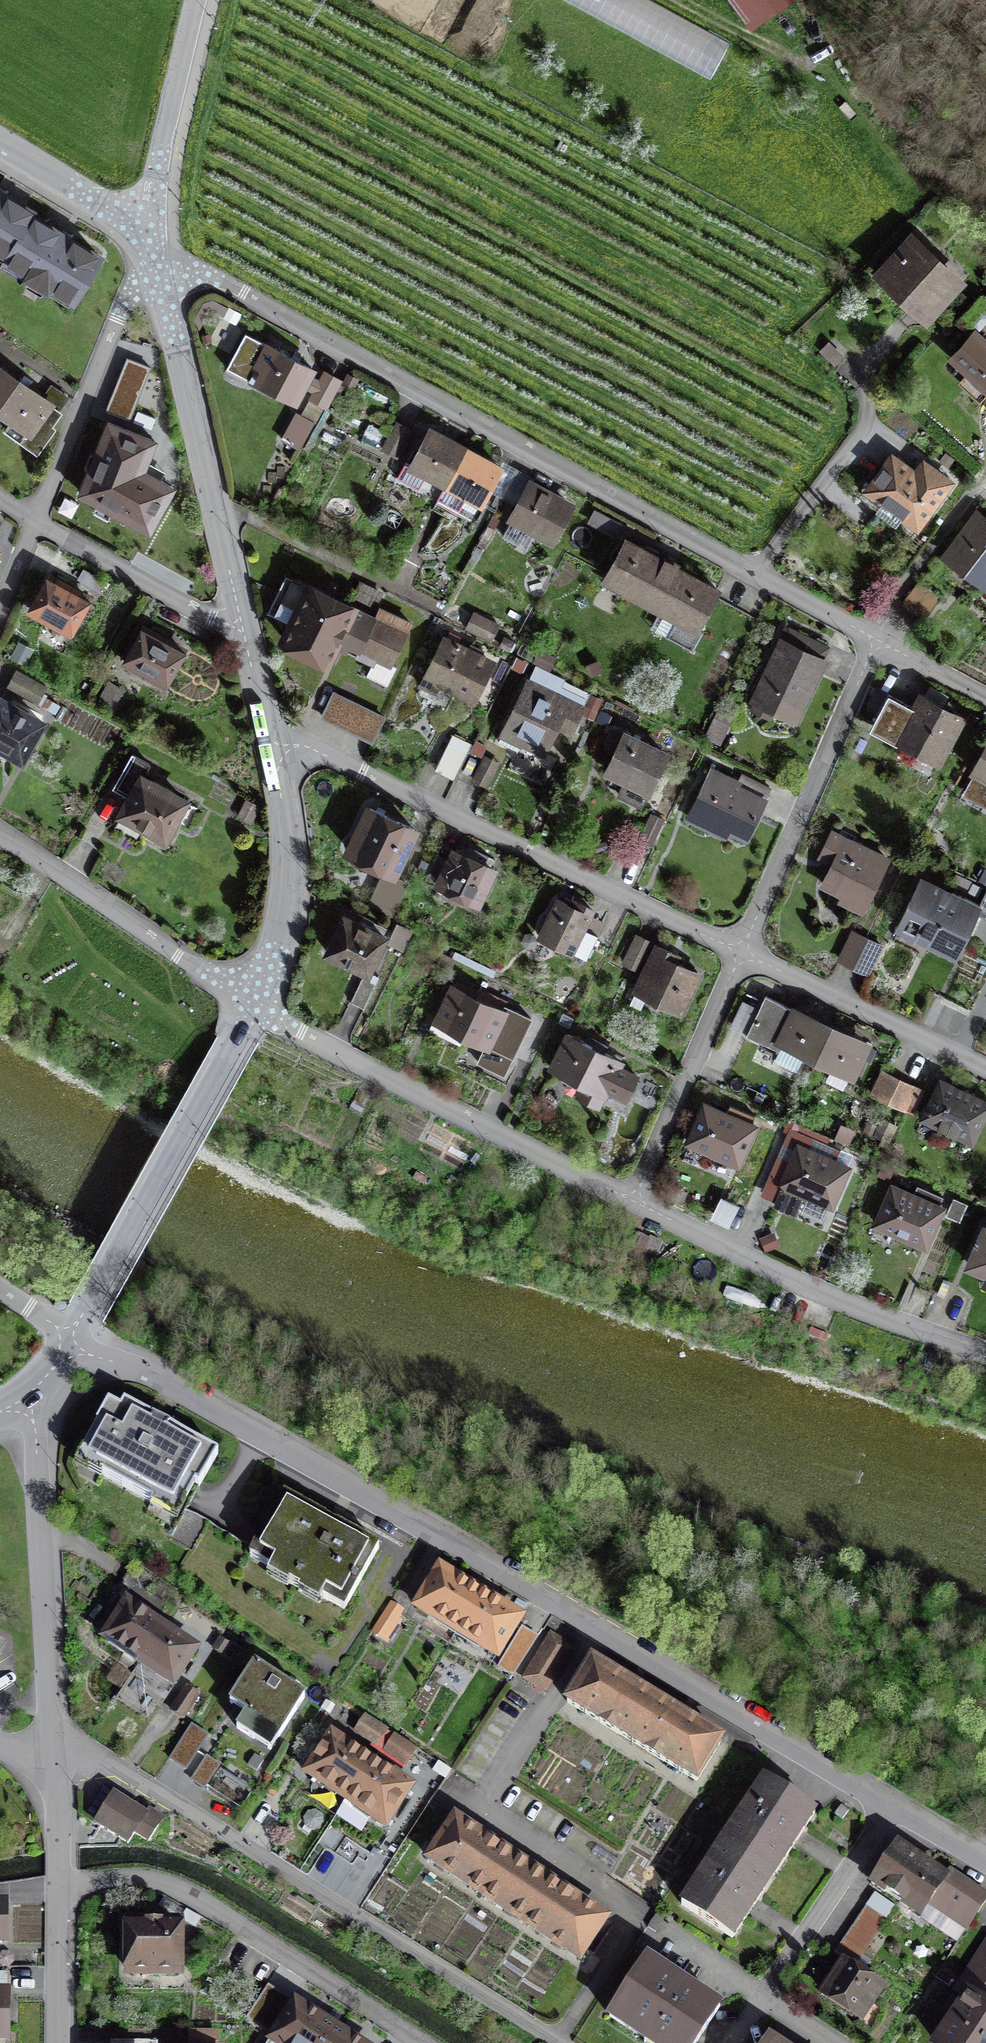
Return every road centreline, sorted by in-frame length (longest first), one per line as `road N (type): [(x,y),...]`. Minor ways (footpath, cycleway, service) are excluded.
road 1 (residential): [(985,1855),(597,1624),(71,1337)]
road 2 (residential): [(877,638),(754,579),(156,236)]
road 3 (residential): [(55,1742),(99,1755),(559,2042)]
road 4 (residential): [(276,745),(323,751),(745,949)]
road 5 (residential): [(634,1202),(254,1006)]
road 6 (residential): [(424,2042),(165,1886),(60,1887)]
road 7 (tertiary): [(156,236),(238,620)]
road 8 (residential): [(985,1360),(897,1329),(634,1202)]
road 9 (tertiary): [(254,1006),(71,1337)]
road 10 (residential): [(877,638),(745,949)]
road 11 (residential): [(27,1406),(40,1464),(55,1742)]
road 12 (residential): [(156,236),(35,524)]
road 13 (residential): [(0,834),(254,1006)]
road 14 (residential): [(745,949),(634,1202)]
road 15 (residential): [(745,949),(985,1070)]
road 16 (tertiary): [(276,745),(287,897),(277,950),(254,1006)]
road 17 (tertiary): [(156,236),(204,0)]
road 18 (residential): [(35,524),(209,617),(238,620)]
road 19 (unclassified): [(0,144),(156,236)]
road 20 (residential): [(60,1887),(60,2042)]
road 21 (track): [(681,0),(813,66)]
road 22 (tertiary): [(238,620),(276,745)]
road 23 (residential): [(985,697),(877,638)]

